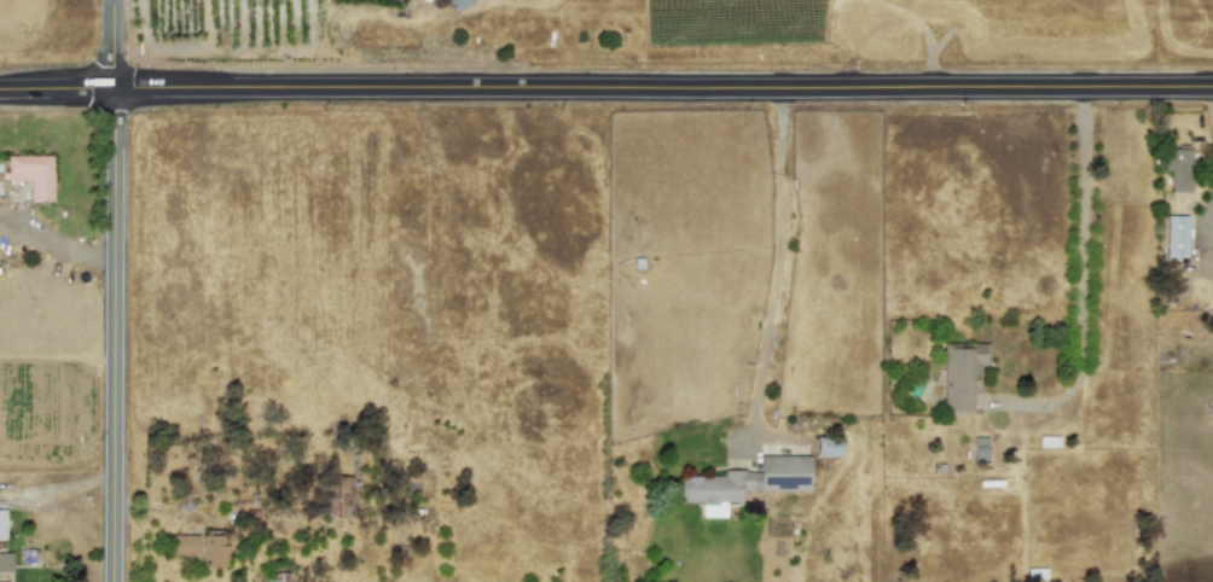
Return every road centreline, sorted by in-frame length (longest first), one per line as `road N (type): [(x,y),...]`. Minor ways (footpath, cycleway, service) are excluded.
road 1 (secondary): [(114,89),(1212,88)]
road 2 (tertiary): [(114,89),(114,581)]

